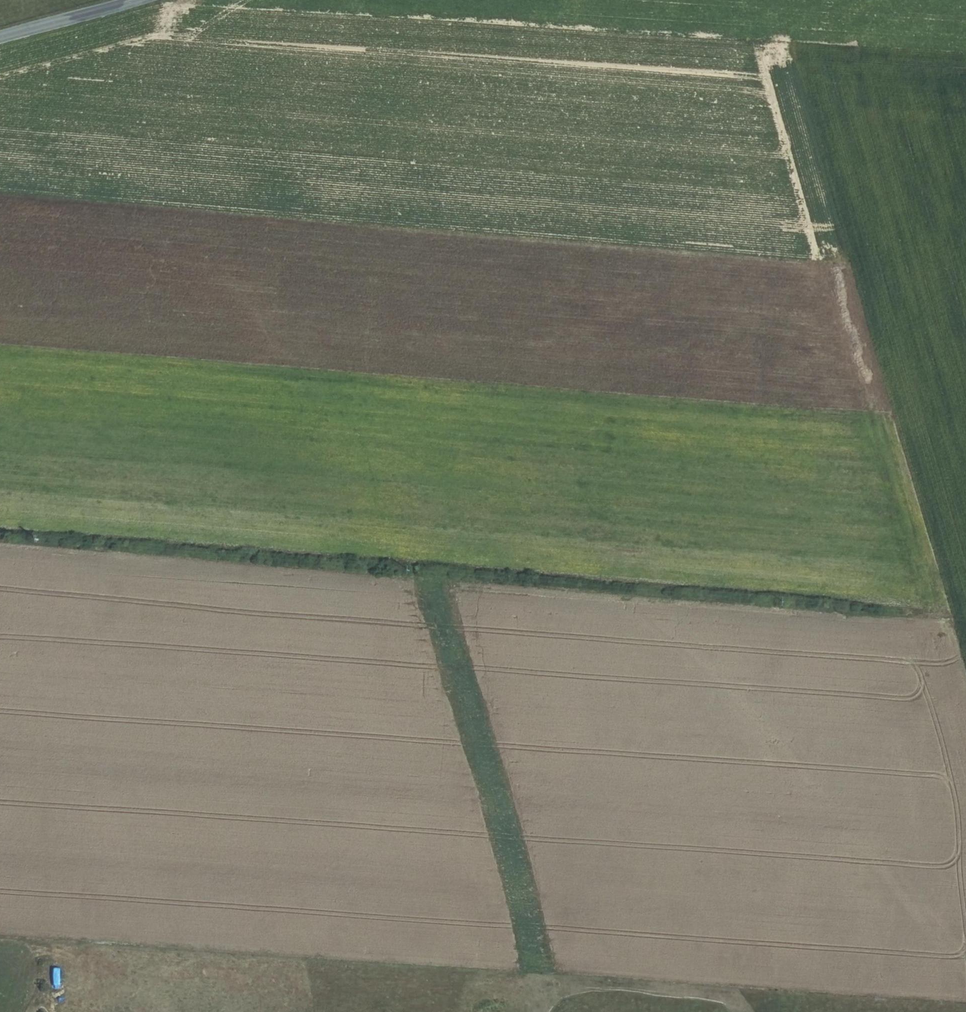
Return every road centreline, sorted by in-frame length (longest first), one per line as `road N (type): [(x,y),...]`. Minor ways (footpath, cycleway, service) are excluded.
road 1 (tertiary): [(137,0),(0,37)]

